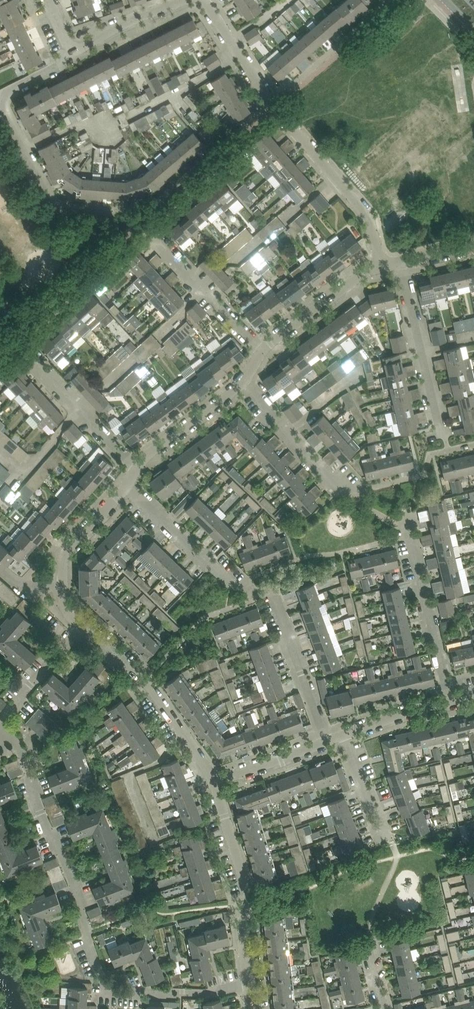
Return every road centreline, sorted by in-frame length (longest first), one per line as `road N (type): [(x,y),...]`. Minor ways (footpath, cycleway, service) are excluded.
road 1 (residential): [(247,985),(207,994),(107,990),(24,755),(0,733)]
road 2 (residential): [(381,268),(369,217),(276,109),(201,0)]
road 3 (residential): [(127,211),(69,209),(50,197),(3,108),(8,93),(70,63),(72,50)]
road 4 (residential): [(247,985),(242,925),(249,893),(216,781)]
road 5 (residential): [(216,781),(151,687),(82,630)]
road 6 (residential): [(449,701),(399,524)]
road 7 (residential): [(444,437),(403,263)]
road 8 (residential): [(264,351),(148,231)]
road 9 (residential): [(250,587),(234,584),(126,486)]
road 10 (residential): [(326,742),(266,593)]
road 11 (residential): [(346,494),(243,382)]
road 12 (residential): [(136,468),(31,365)]
road 13 (residential): [(264,351),(381,268)]
road 14 (residential): [(136,468),(243,382)]
road 15 (residential): [(0,726),(82,630)]
road 16 (residential): [(183,0),(72,50)]
road 17 (residential): [(63,584),(66,551),(126,486)]

